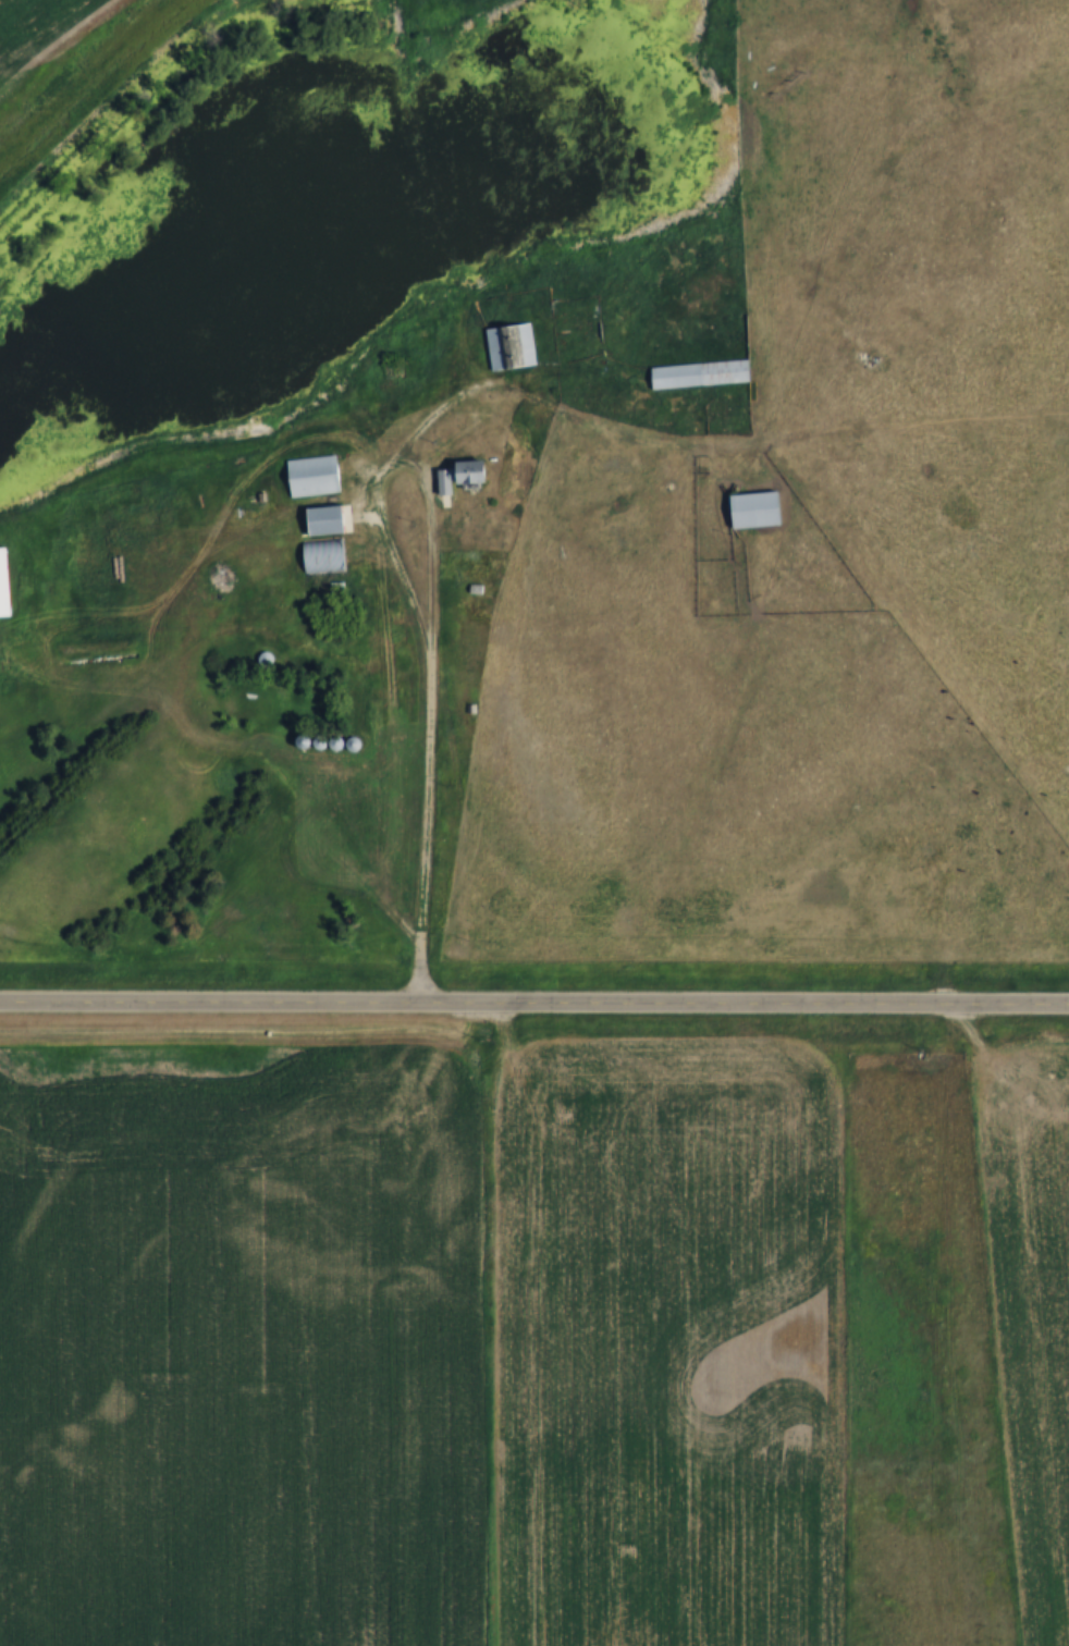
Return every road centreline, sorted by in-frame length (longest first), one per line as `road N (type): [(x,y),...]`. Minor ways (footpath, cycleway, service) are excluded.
road 1 (tertiary): [(1068,1001),(0,998)]

